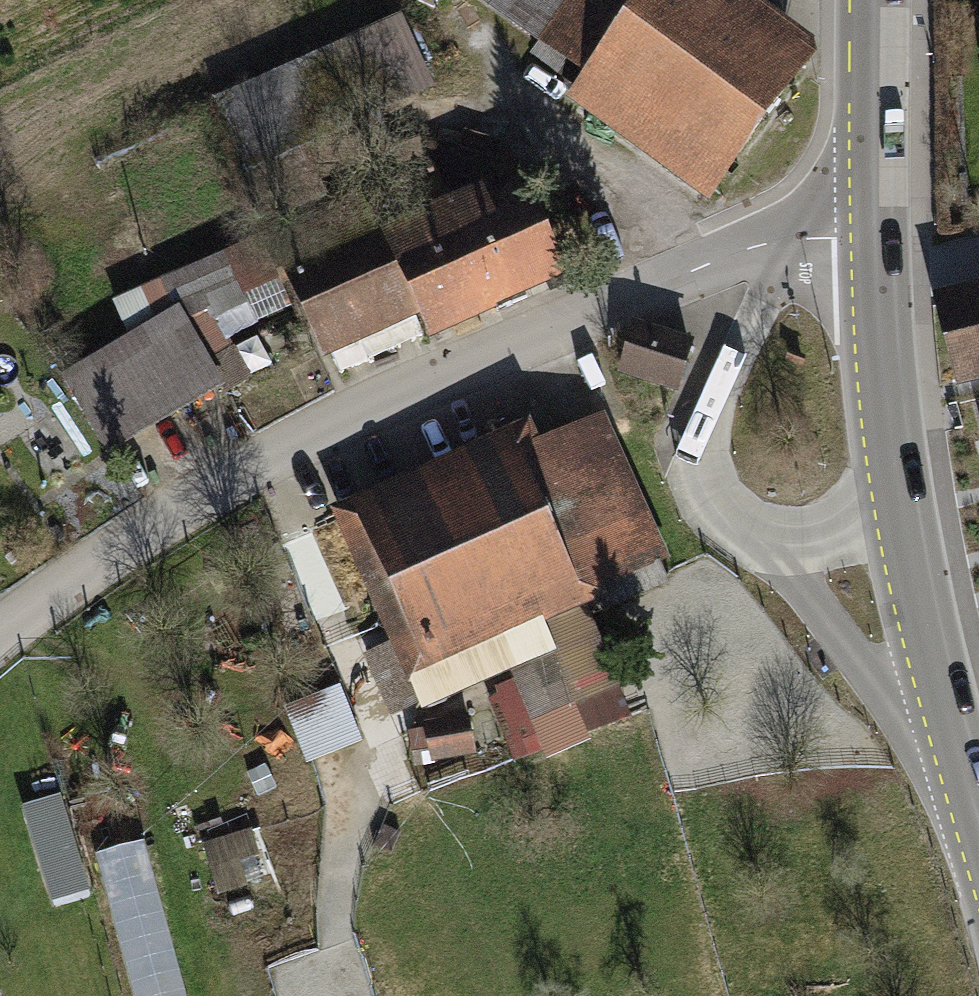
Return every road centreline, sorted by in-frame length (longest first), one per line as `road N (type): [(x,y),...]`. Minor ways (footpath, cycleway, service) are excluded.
road 1 (residential): [(877,230),(794,237),(724,257),(280,454),(105,558),(0,640)]
road 2 (secondary): [(877,230),(889,438),(905,533),(978,837)]
road 3 (secondary): [(875,0),(877,230)]

